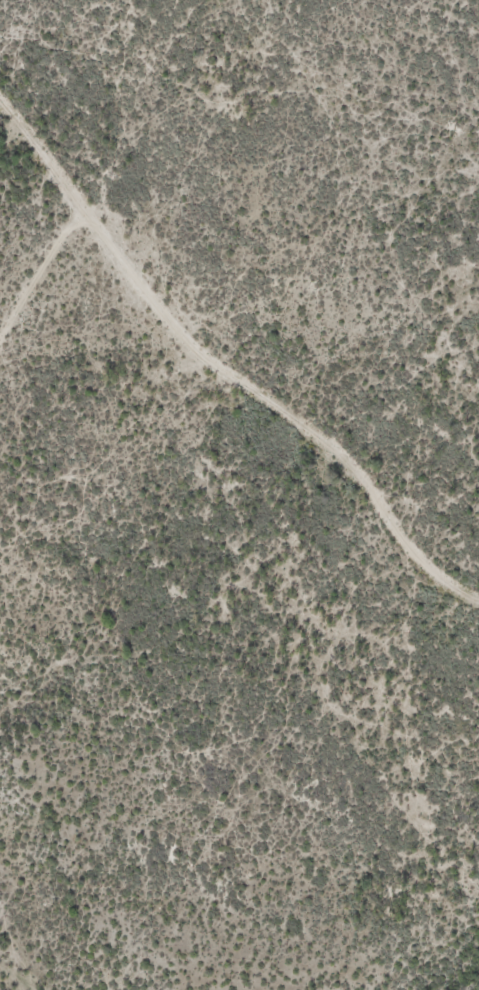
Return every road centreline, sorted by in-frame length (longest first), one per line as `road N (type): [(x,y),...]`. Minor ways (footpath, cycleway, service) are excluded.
road 1 (residential): [(478,589),(444,575),(357,461),(196,349),(0,98)]

